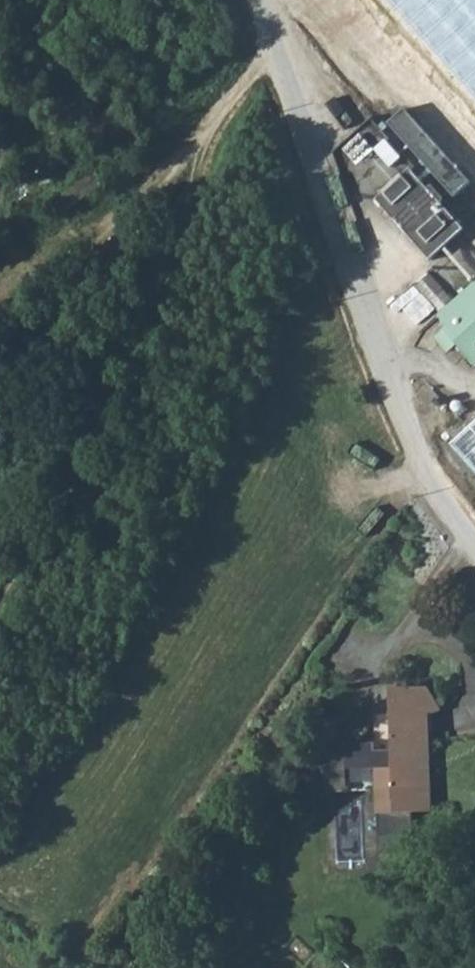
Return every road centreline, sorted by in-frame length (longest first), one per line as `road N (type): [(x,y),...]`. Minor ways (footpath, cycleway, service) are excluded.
road 1 (track): [(0,615),(55,521),(226,118),(285,79)]
road 2 (unclassified): [(474,544),(427,463),(388,365),(257,0)]

